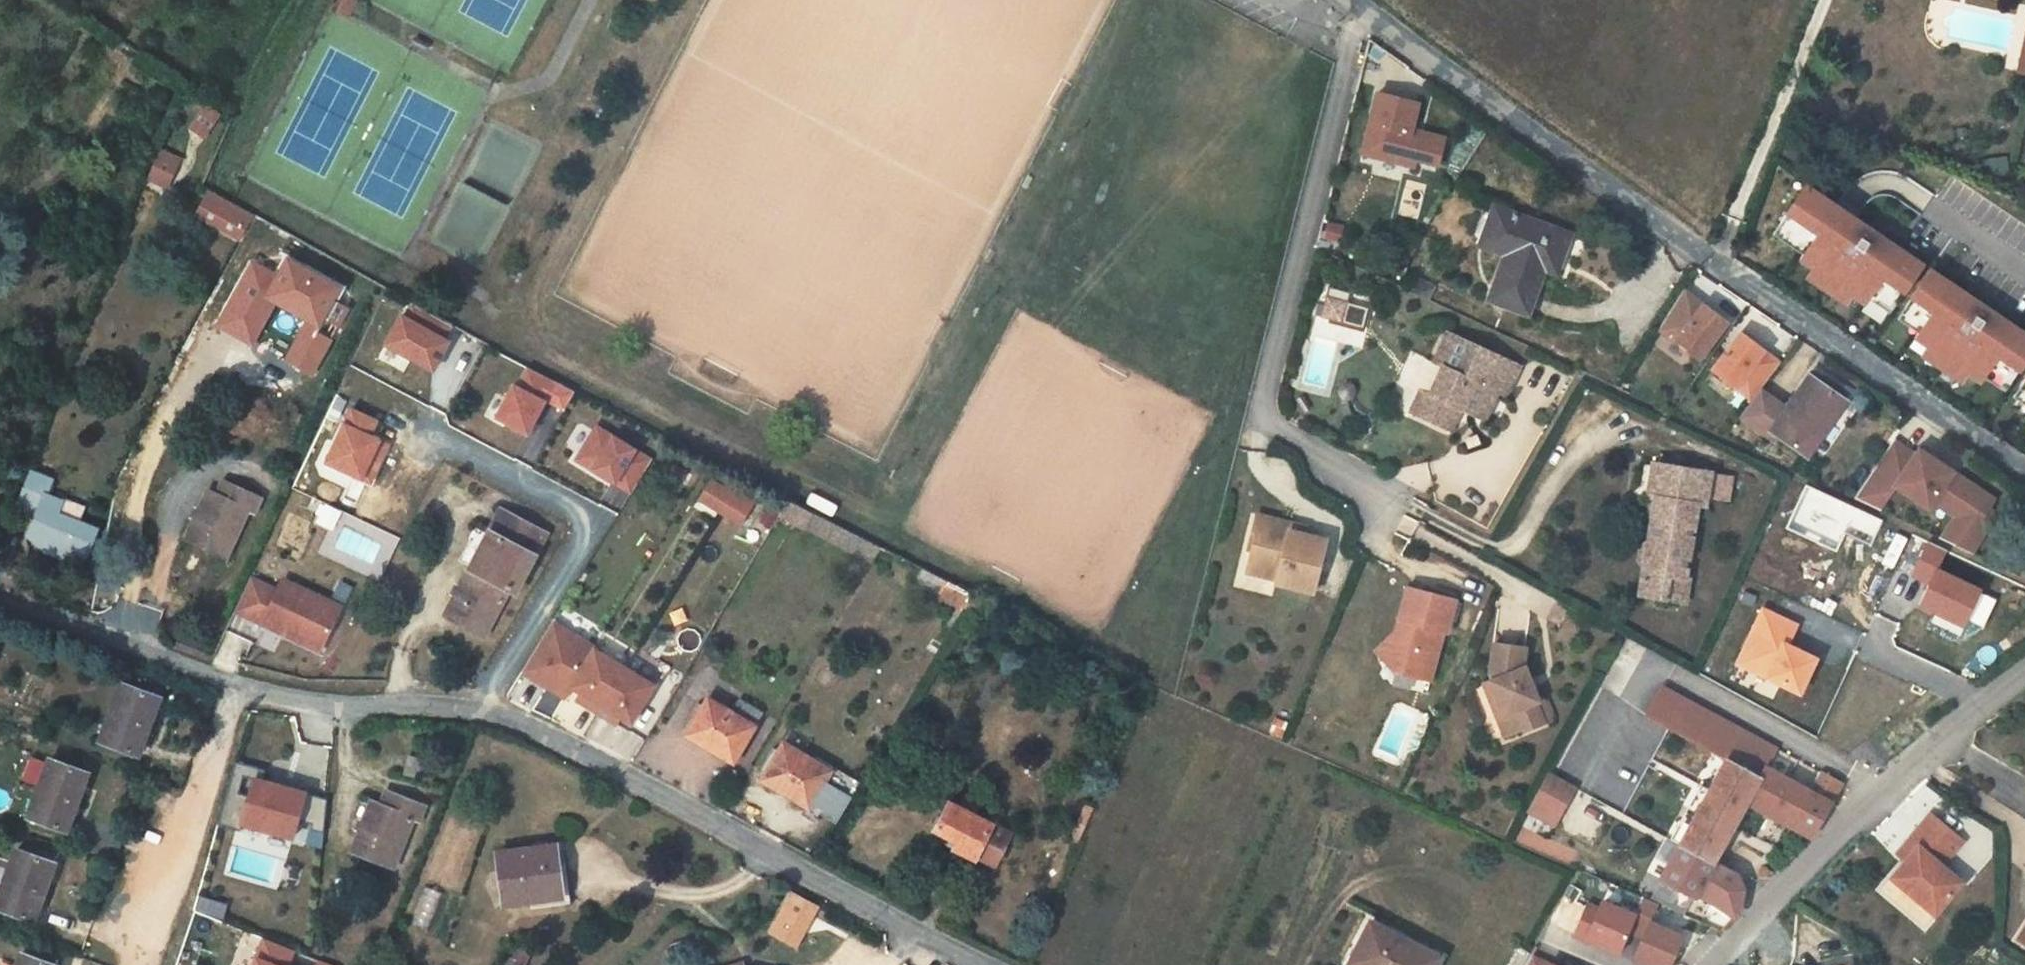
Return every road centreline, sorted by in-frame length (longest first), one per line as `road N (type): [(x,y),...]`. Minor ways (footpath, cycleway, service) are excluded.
road 1 (residential): [(2024,470),(1424,60),(1350,0)]
road 2 (residential): [(990,964),(476,710)]
road 3 (residential): [(1713,964),(1878,794),(2024,677)]
road 4 (residential): [(441,442),(579,510),(584,525),(570,565),(476,710)]
road 5 (residential): [(234,689),(133,964)]
road 6 (residential): [(234,689),(0,605)]
road 7 (residential): [(476,710),(339,706),(234,689)]

